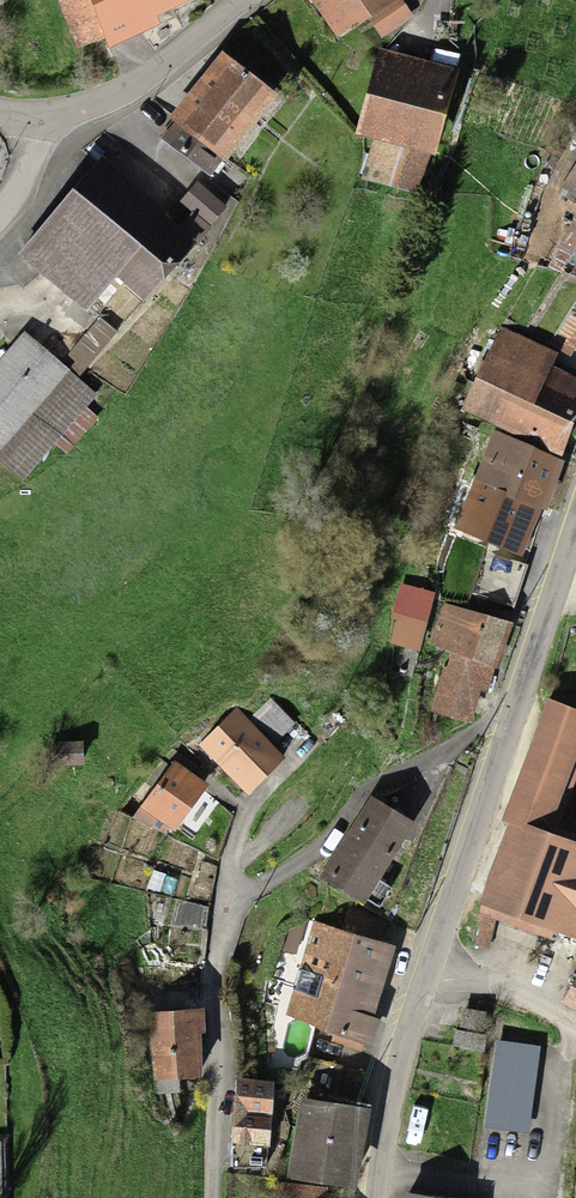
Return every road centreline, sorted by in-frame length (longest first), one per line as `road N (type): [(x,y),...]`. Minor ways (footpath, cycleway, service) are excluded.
road 1 (residential): [(504,741),(420,760),(371,788),(297,868),(234,911),(213,959),(221,1050),(214,1197)]
road 2 (tertiary): [(376,1197),(399,1085),(442,958)]
road 3 (residential): [(247,0),(141,89),(89,121),(46,133)]
road 4 (tertiary): [(442,958),(504,741)]
road 5 (tertiary): [(504,741),(575,528)]
road 6 (residential): [(442,958),(575,1028)]

